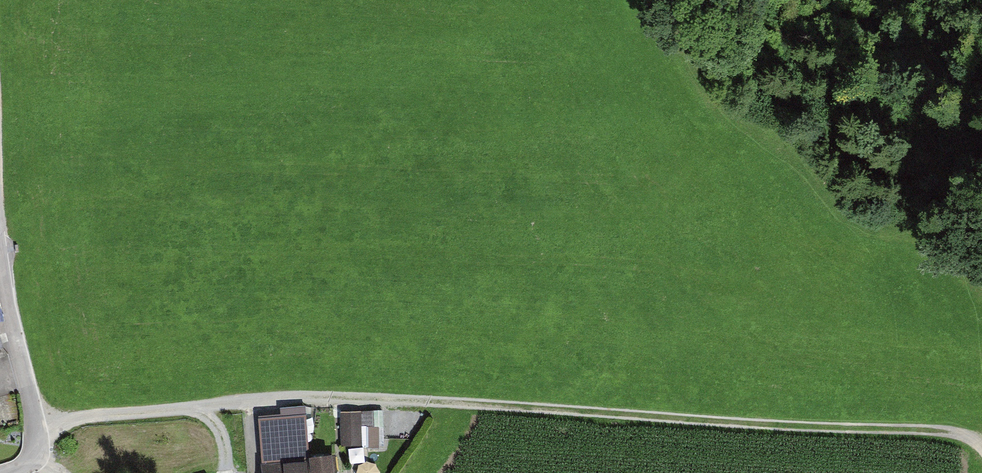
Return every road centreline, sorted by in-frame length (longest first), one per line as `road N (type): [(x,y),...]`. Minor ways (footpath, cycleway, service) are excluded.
road 1 (track): [(981,443),(930,430),(381,397),(74,419),(40,433)]
road 2 (track): [(981,199),(915,185),(717,20)]
road 3 (track): [(0,236),(9,310),(40,433)]

